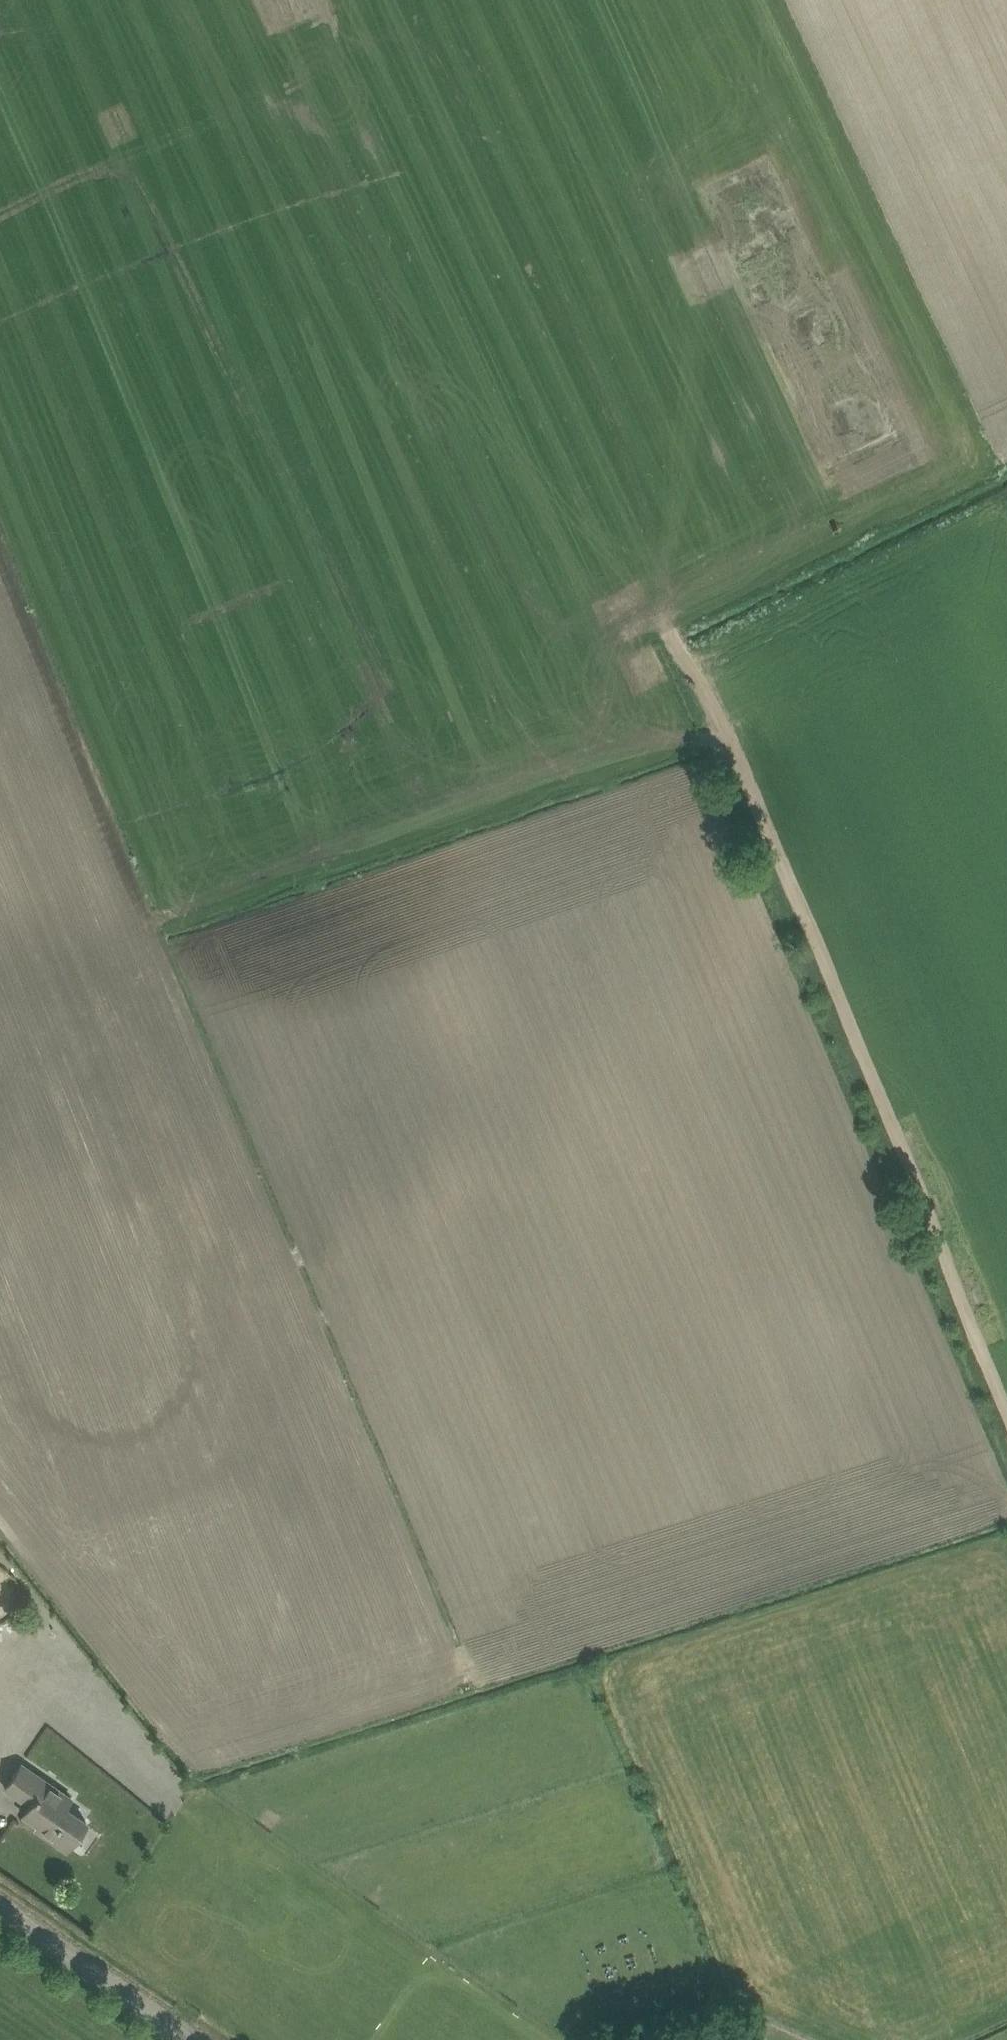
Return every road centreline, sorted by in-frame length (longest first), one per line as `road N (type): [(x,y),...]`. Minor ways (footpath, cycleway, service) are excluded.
road 1 (track): [(679,649),(1006,1432)]
road 2 (unclassified): [(196,2039),(0,1905)]

